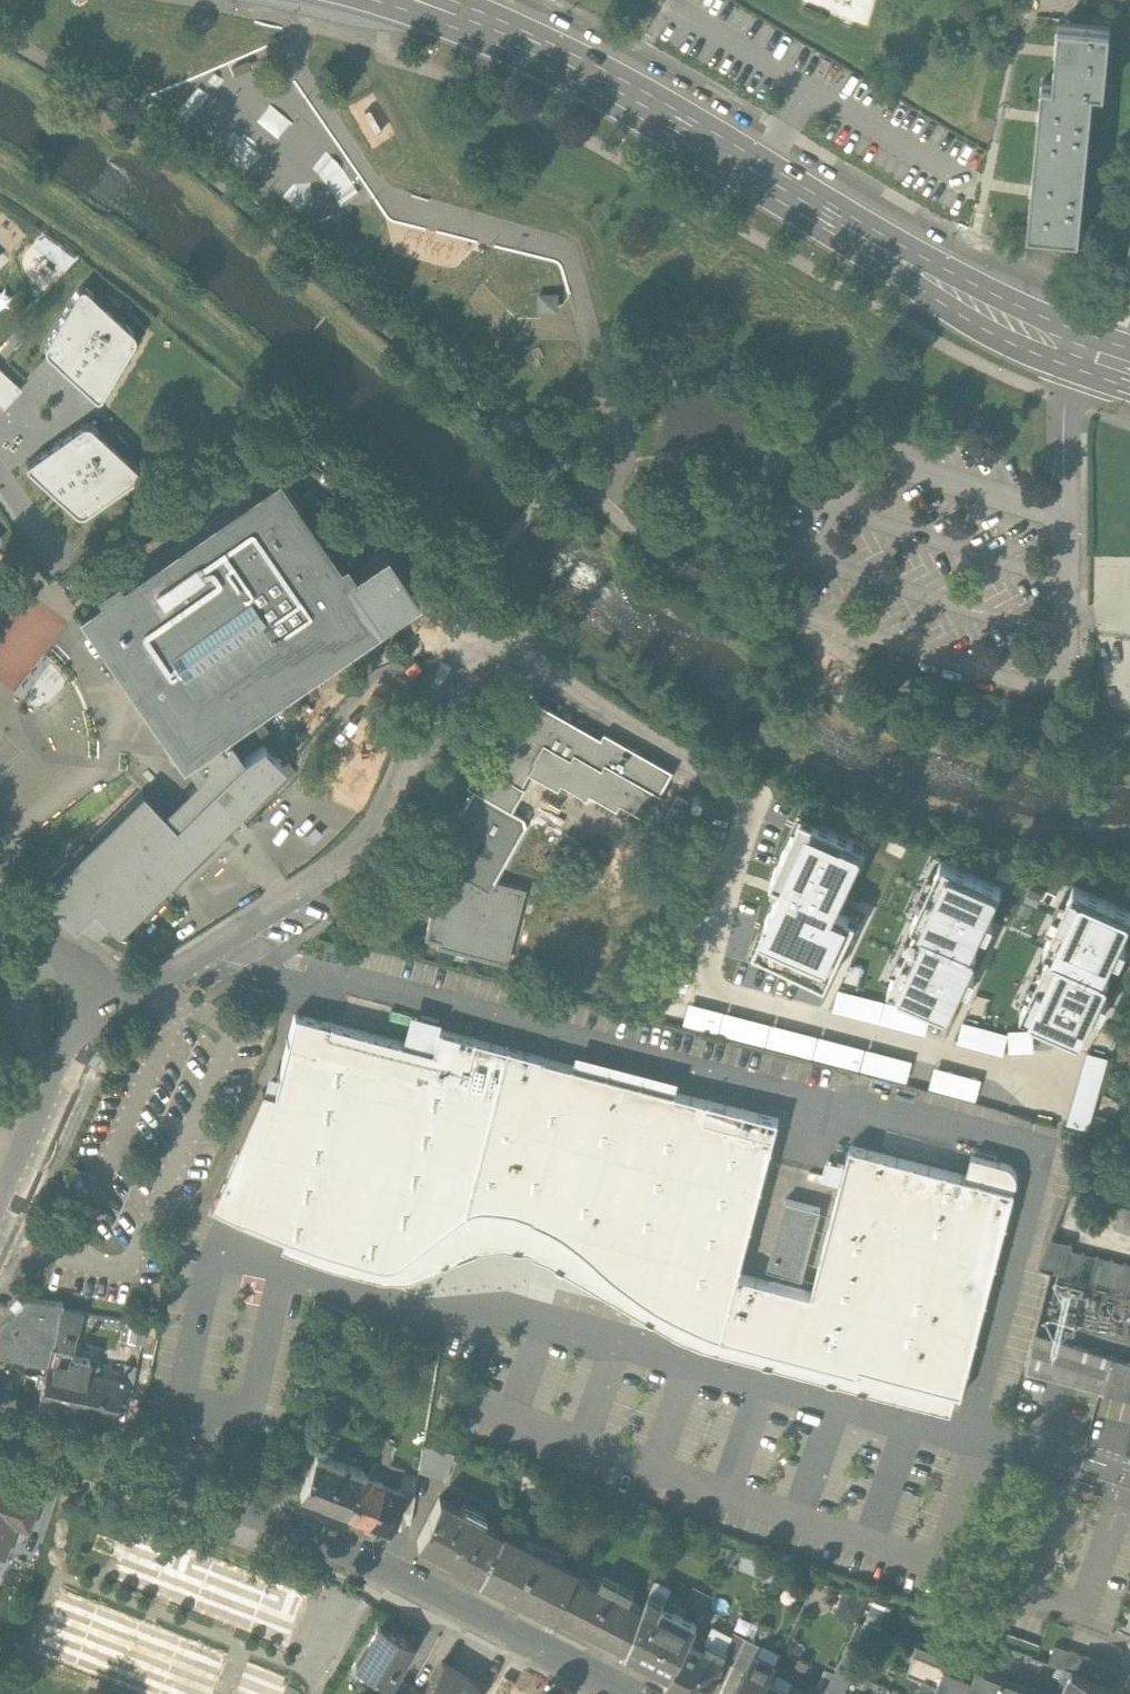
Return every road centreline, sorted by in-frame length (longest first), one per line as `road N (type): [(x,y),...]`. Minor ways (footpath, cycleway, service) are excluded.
road 1 (primary): [(418,0),(576,62),(962,295),(1129,365)]
road 2 (residential): [(627,1693),(276,1523),(0,1434)]
road 3 (residential): [(107,1011),(362,854),(390,821),(486,626)]
road 4 (residential): [(0,1197),(64,1056),(107,1011)]
road 5 (residential): [(0,920),(78,967),(107,1011)]

